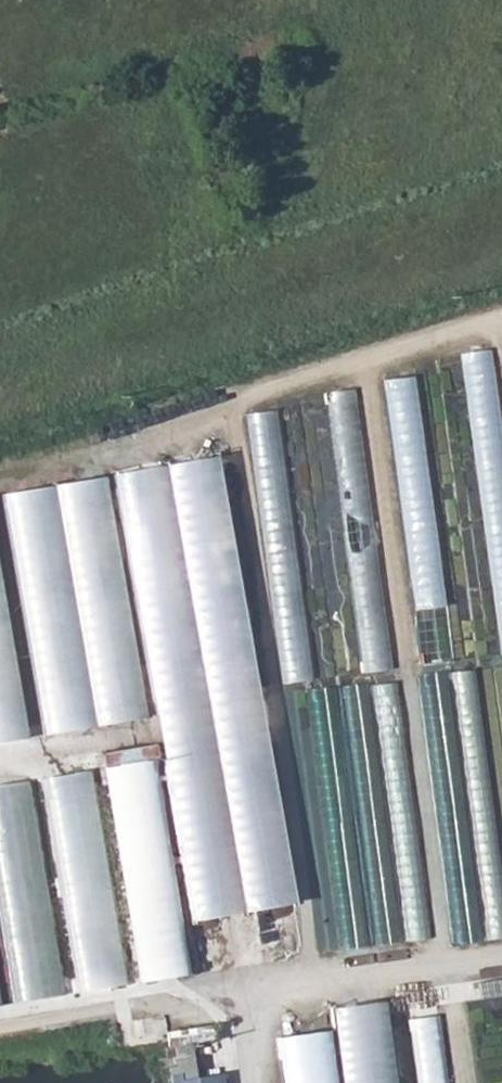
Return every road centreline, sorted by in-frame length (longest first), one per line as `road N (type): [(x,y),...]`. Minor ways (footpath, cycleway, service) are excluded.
road 1 (track): [(272,1082),(259,992),(501,957)]

